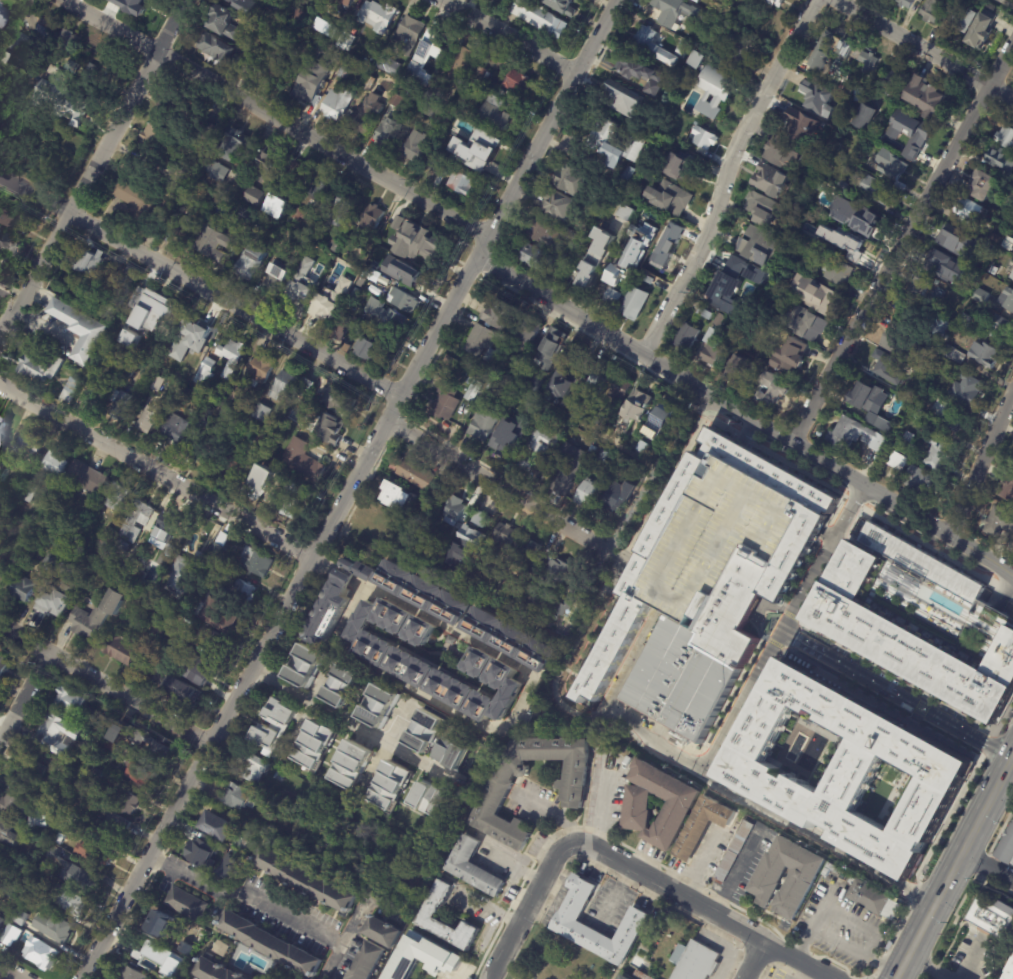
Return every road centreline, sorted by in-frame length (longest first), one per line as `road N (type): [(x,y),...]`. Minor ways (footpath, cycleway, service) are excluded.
road 1 (tertiary): [(617,0),(78,978)]
road 2 (tertiary): [(1012,572),(477,258)]
road 3 (residential): [(863,483),(703,777),(599,717),(657,608)]
road 4 (residential): [(352,579),(360,583),(471,642),(531,673),(504,726),(470,724),(328,643),(360,583)]
road 5 (residential): [(488,237),(69,0)]
road 6 (residential): [(403,397),(0,171)]
road 7 (residential): [(1012,43),(784,438)]
road 8 (residential): [(744,978),(763,943),(575,844),(556,855),(488,978)]
road 9 (residential): [(812,0),(733,146),(700,246),(641,354)]
road 10 (residential): [(182,0),(0,333)]
road 11 (residential): [(312,557),(0,383)]
road 12 (residential): [(612,551),(388,424)]
road 13 (residential): [(147,854),(339,943),(321,978)]
road 14 (primary): [(1012,760),(897,978)]
road 15 (residential): [(204,748),(0,628)]
road 16 (residential): [(250,667),(453,780)]
road 17 (residential): [(1012,757),(825,656)]
road 18 (residential): [(1012,100),(825,0)]
road 19 (residential): [(572,80),(439,0)]
road 20 (residential): [(1012,398),(945,532)]

